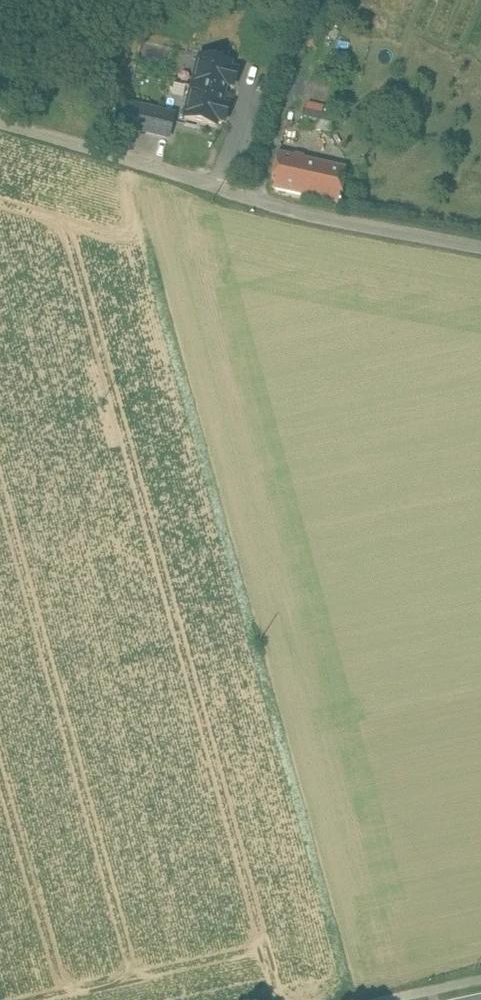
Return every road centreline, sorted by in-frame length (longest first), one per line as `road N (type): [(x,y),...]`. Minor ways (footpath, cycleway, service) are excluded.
road 1 (unclassified): [(0,127),(383,239),(480,259)]

